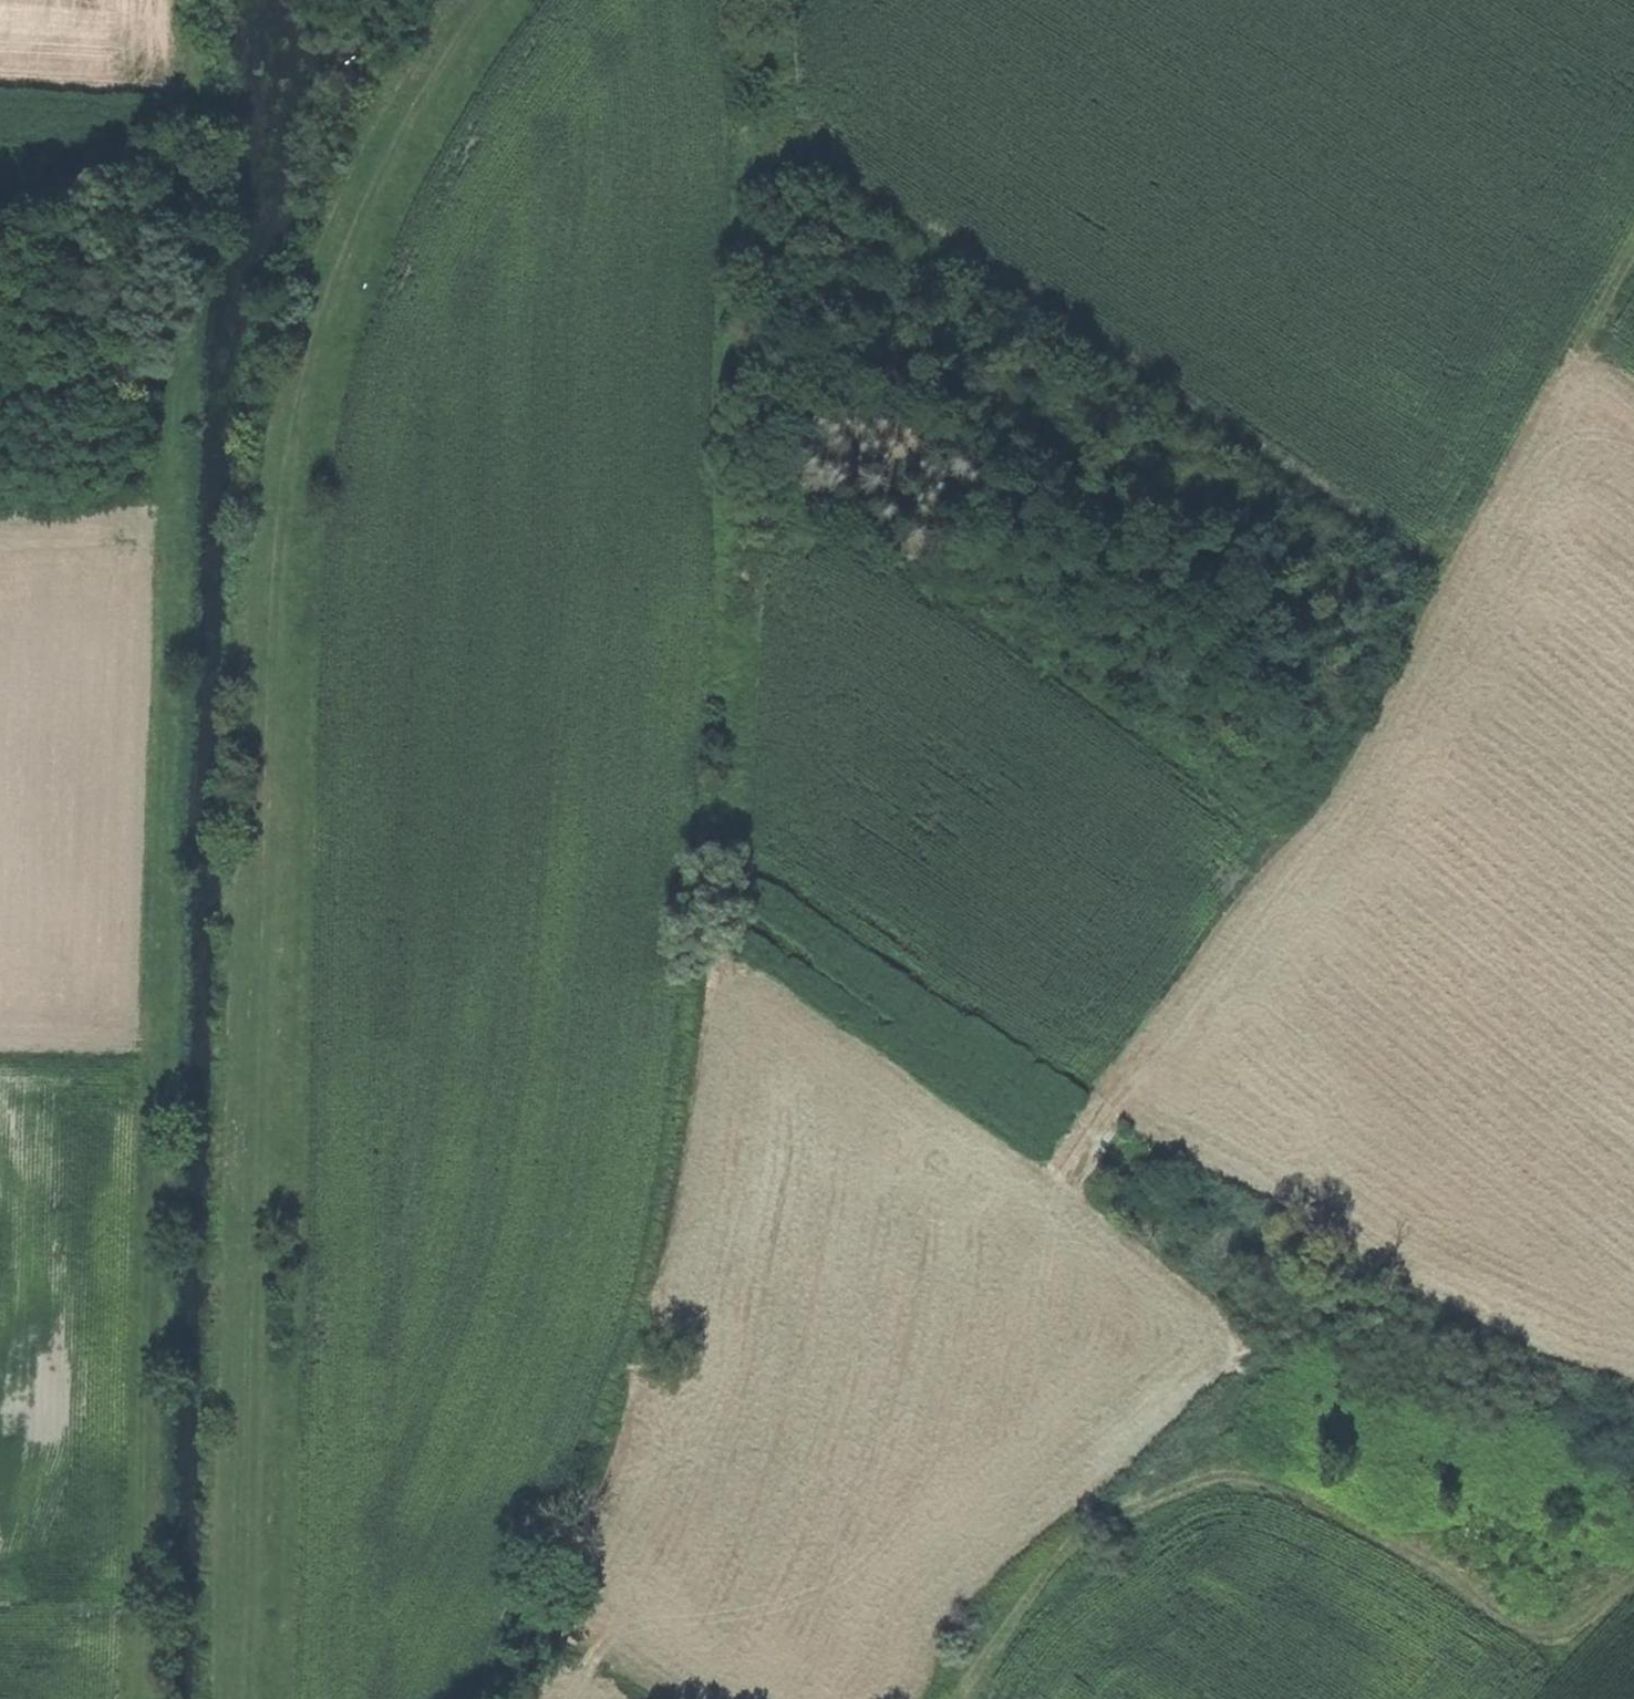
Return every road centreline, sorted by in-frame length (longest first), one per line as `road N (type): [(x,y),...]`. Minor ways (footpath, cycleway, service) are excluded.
road 1 (track): [(261,1698),(283,478),(321,321),(364,205),(429,83),(484,0)]
road 2 (track): [(1085,1112),(1274,852),(1453,574),(1633,260)]

